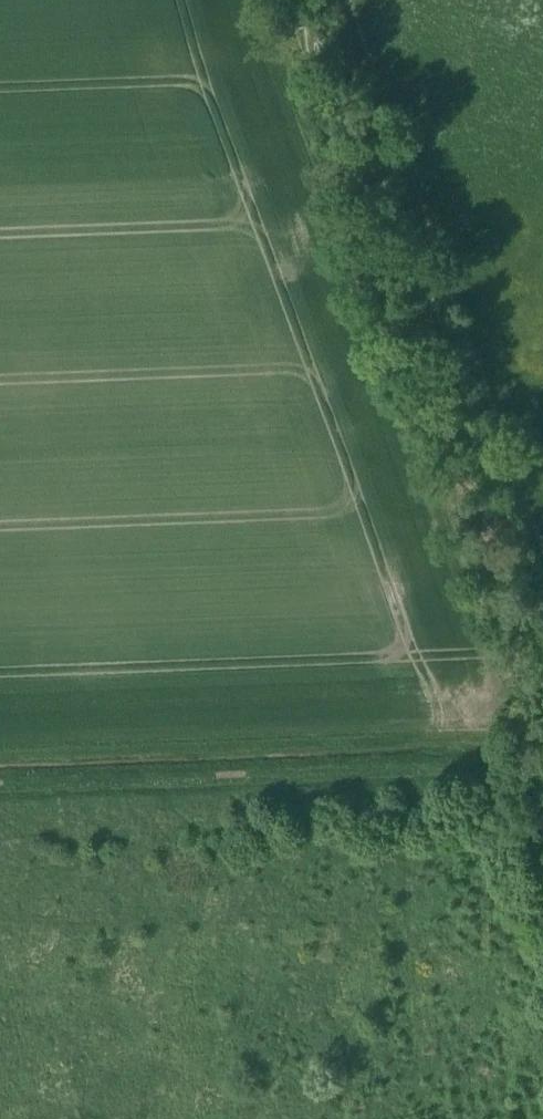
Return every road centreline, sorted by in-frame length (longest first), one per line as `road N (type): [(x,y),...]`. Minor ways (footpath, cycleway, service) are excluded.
road 1 (track): [(0,919),(53,925),(237,916),(383,920),(408,897),(409,873),(409,801),(385,772)]
road 2 (track): [(0,787),(542,765)]

